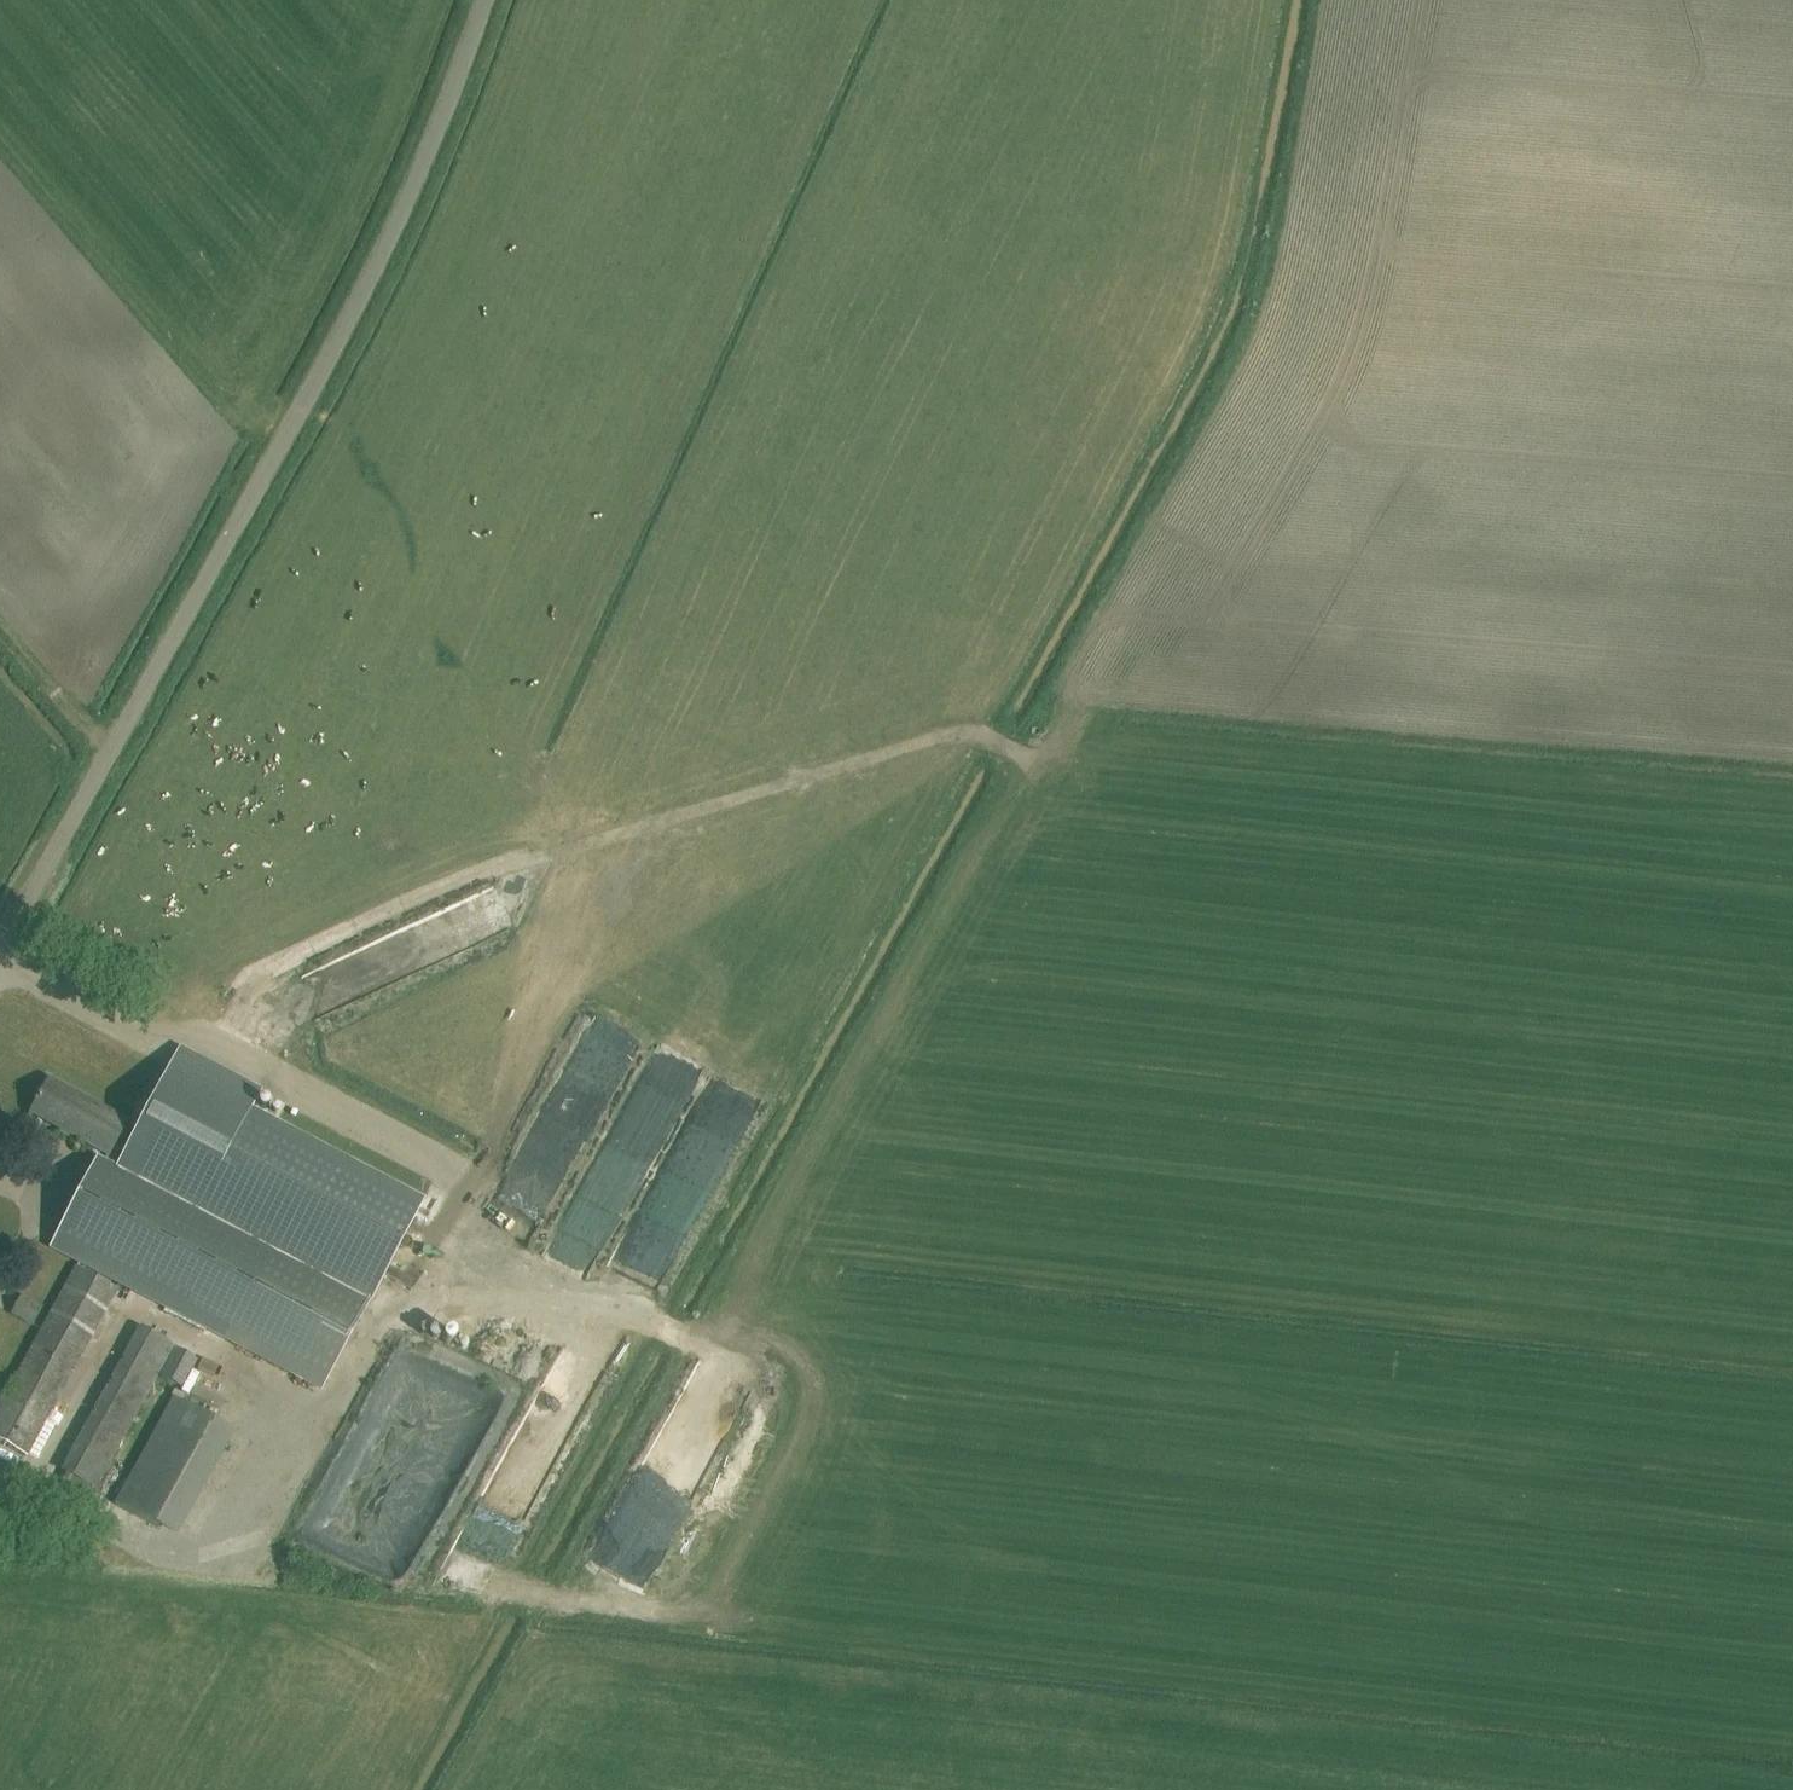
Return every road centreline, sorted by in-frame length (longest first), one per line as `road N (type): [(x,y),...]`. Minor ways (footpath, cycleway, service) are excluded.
road 1 (unclassified): [(0,950),(342,332),(408,194),(482,0)]

